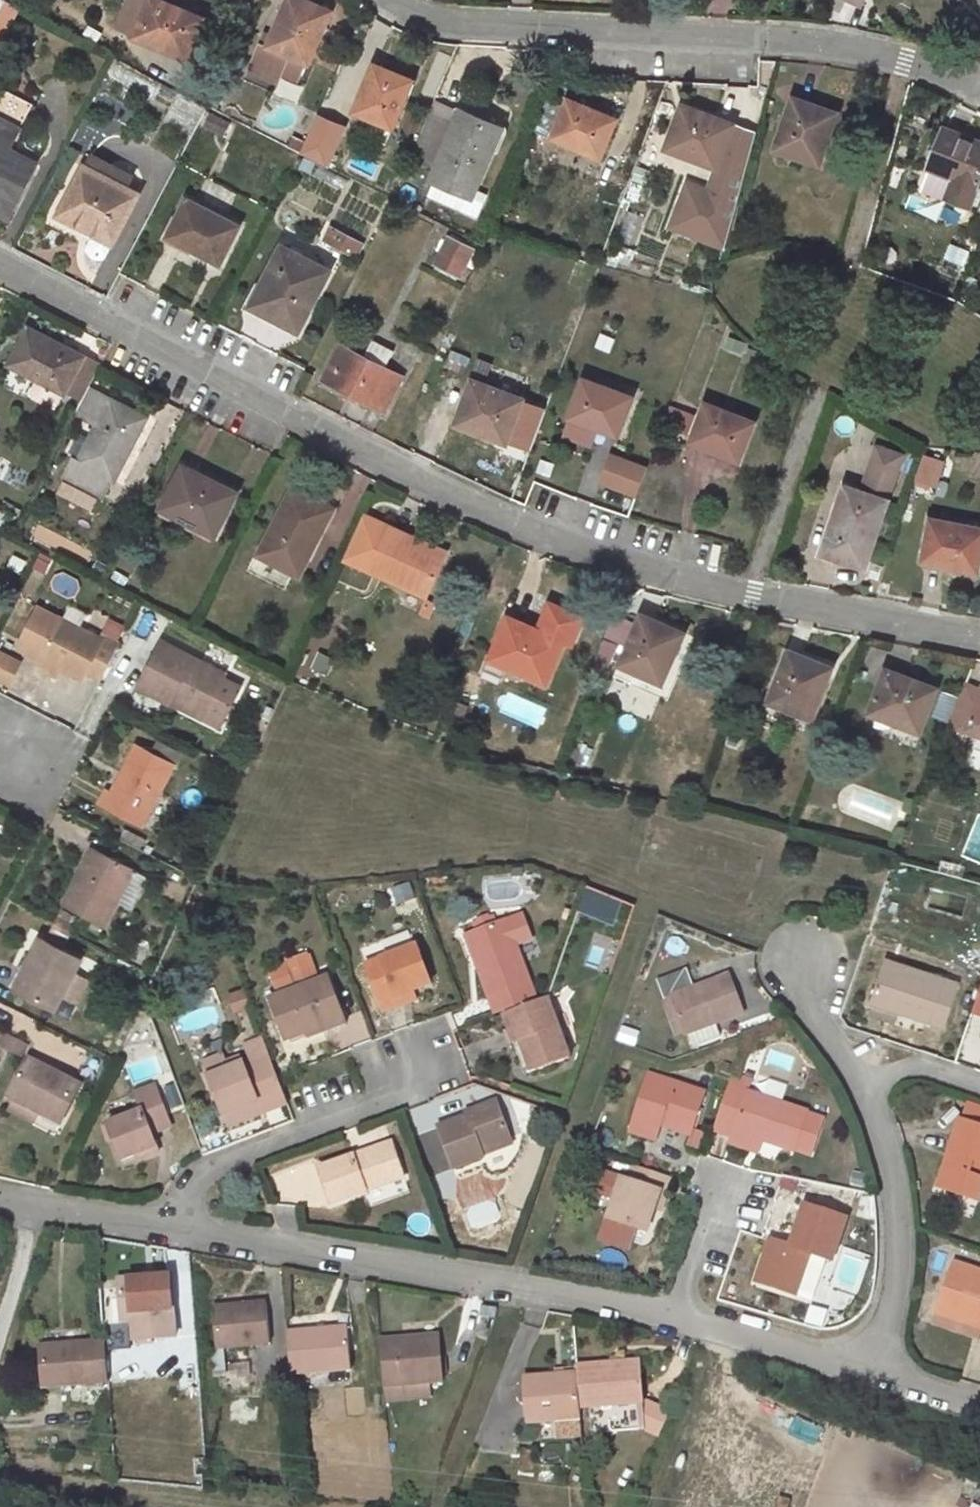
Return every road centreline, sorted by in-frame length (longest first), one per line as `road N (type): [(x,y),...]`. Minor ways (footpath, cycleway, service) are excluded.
road 1 (residential): [(0,264),(519,524),(620,561),(979,632)]
road 2 (residential): [(979,80),(837,48),(461,24),(389,0)]
road 3 (residential): [(173,1225),(672,1315)]
road 4 (residential): [(440,1076),(191,1179),(173,1225)]
road 5 (residential): [(861,1084),(884,1145),(895,1250),(866,1376)]
road 6 (residential): [(672,1315),(866,1376)]
road 7 (residential): [(0,1191),(173,1225)]
road 8 (residential): [(717,1186),(672,1315)]
road 9 (residential): [(800,966),(824,1029),(861,1084)]
road 10 (residential): [(979,1086),(908,1064),(861,1084)]

